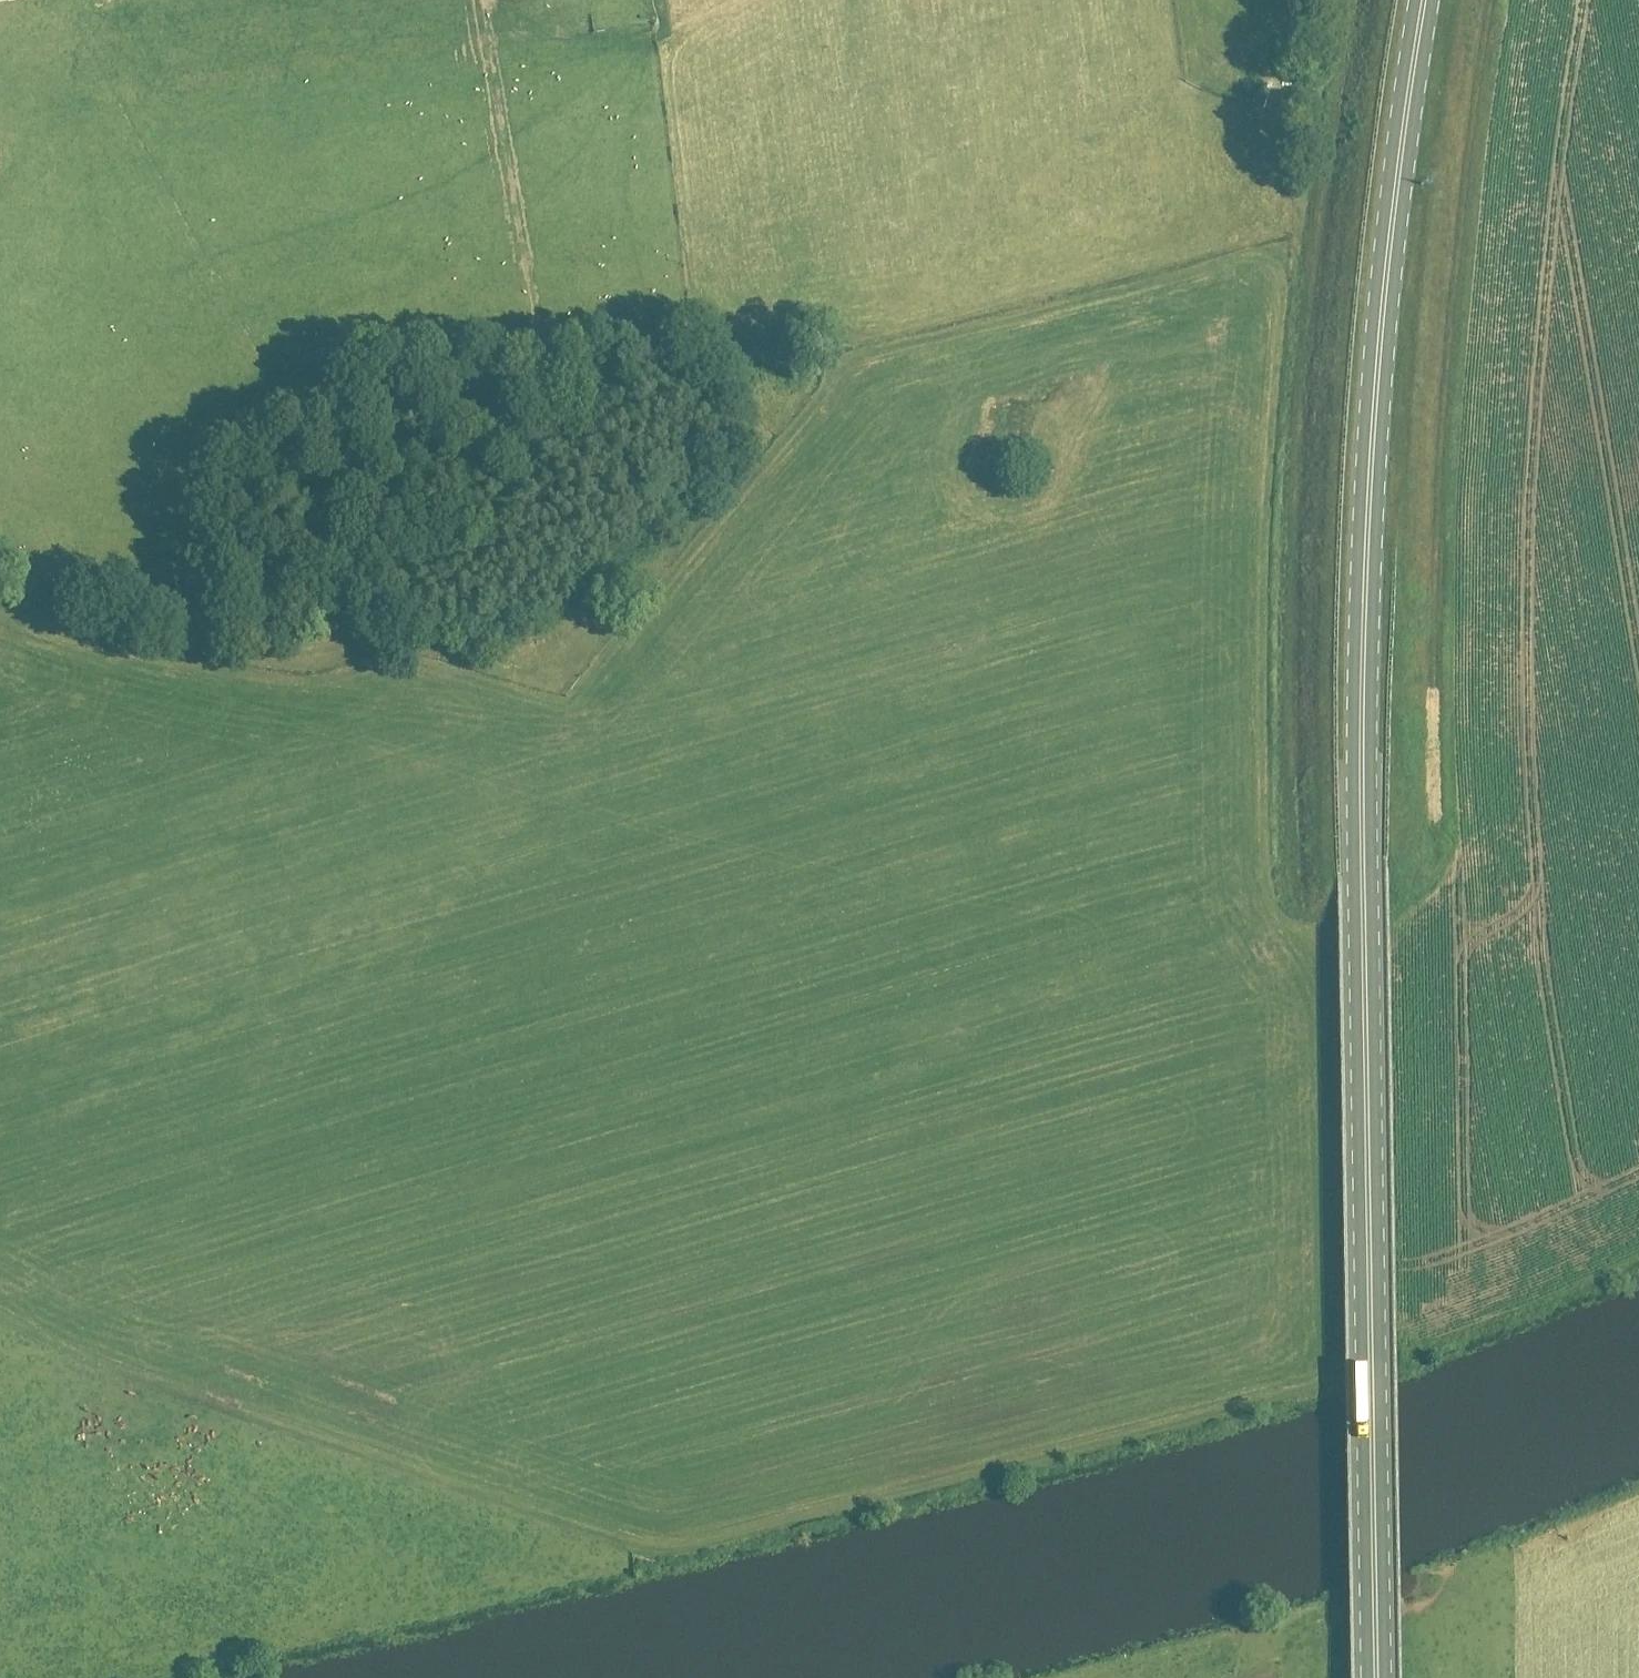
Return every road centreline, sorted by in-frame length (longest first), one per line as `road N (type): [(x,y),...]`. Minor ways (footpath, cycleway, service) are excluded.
road 1 (primary): [(1377,1677),(1364,867),(1369,685),(1394,309),(1438,0)]

